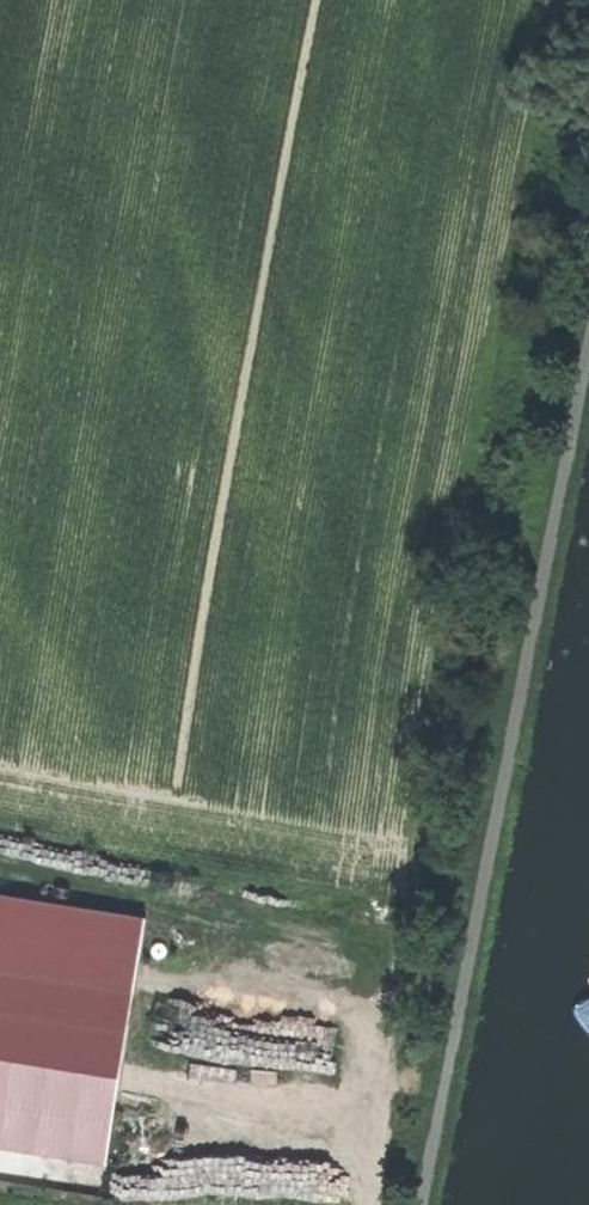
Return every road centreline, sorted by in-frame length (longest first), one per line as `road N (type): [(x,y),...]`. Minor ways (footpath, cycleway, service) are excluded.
road 1 (track): [(558,0),(403,910),(367,1204)]

